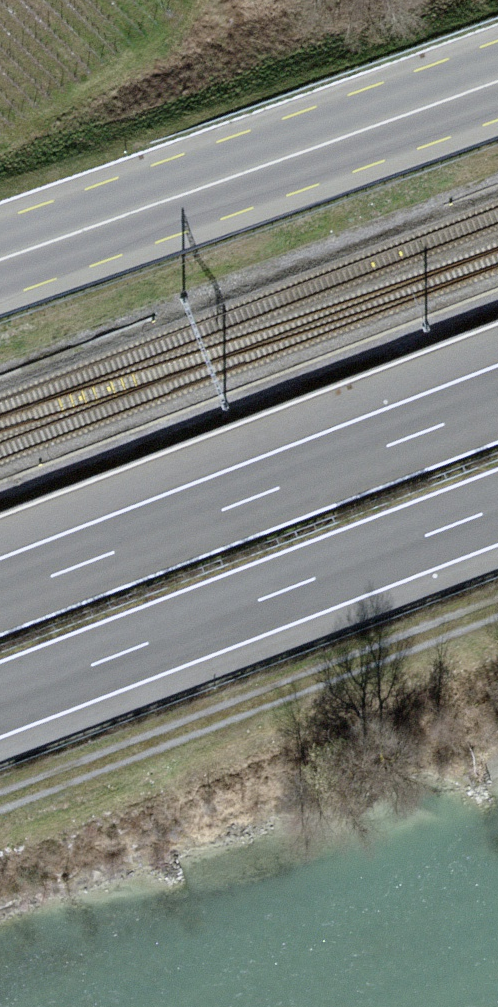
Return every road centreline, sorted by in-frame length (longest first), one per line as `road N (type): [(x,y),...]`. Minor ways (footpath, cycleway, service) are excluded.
road 1 (track): [(0,801),(497,608)]
road 2 (motorway): [(497,401),(0,594)]
road 3 (motorway): [(0,703),(497,510)]
road 4 (primary): [(497,80),(0,259)]

